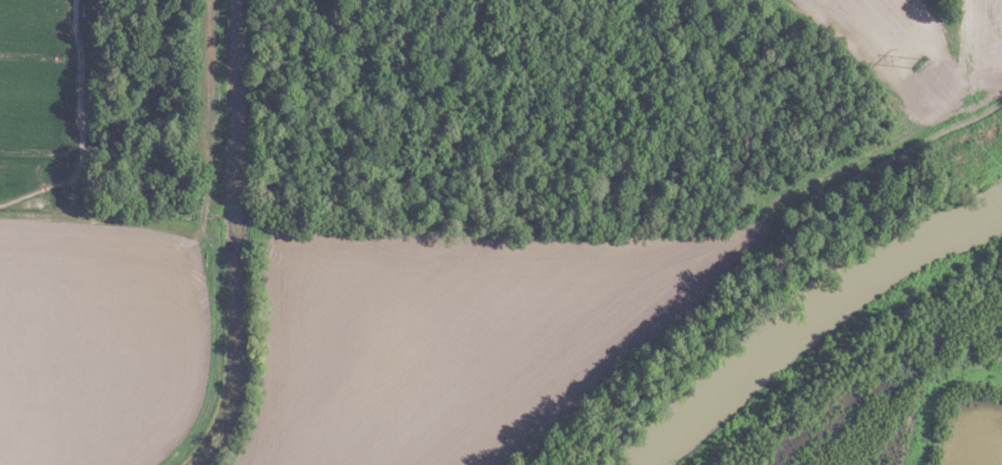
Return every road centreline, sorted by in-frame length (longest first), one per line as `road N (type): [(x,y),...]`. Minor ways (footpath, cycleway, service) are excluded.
road 1 (residential): [(0,221),(206,233),(210,0)]

